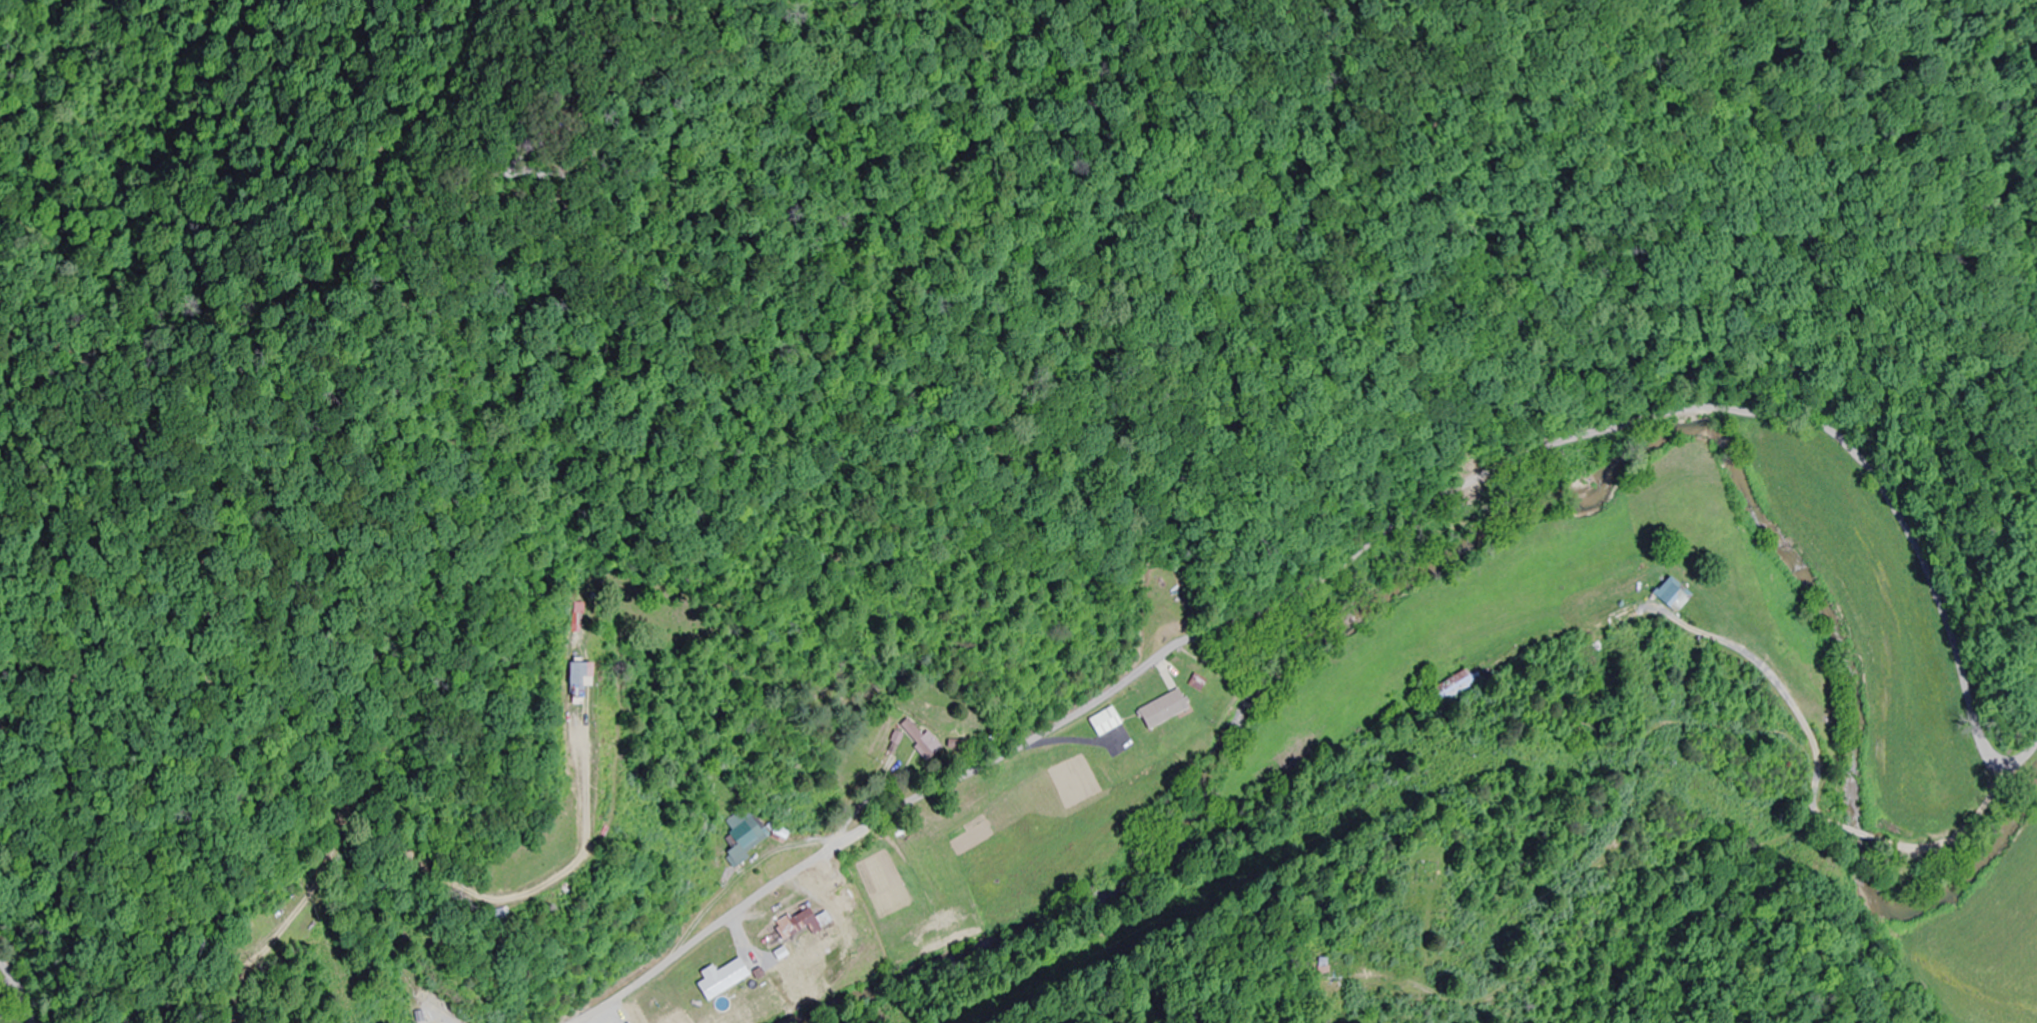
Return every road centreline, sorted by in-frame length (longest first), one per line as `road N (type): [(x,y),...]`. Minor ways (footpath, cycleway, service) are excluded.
road 1 (residential): [(2036,741),(1990,764),(1911,540),(1847,452),(1811,420),(1683,410),(1554,438),(1498,465),(1301,589),(1192,636),(1054,732),(864,825),(567,1022)]

